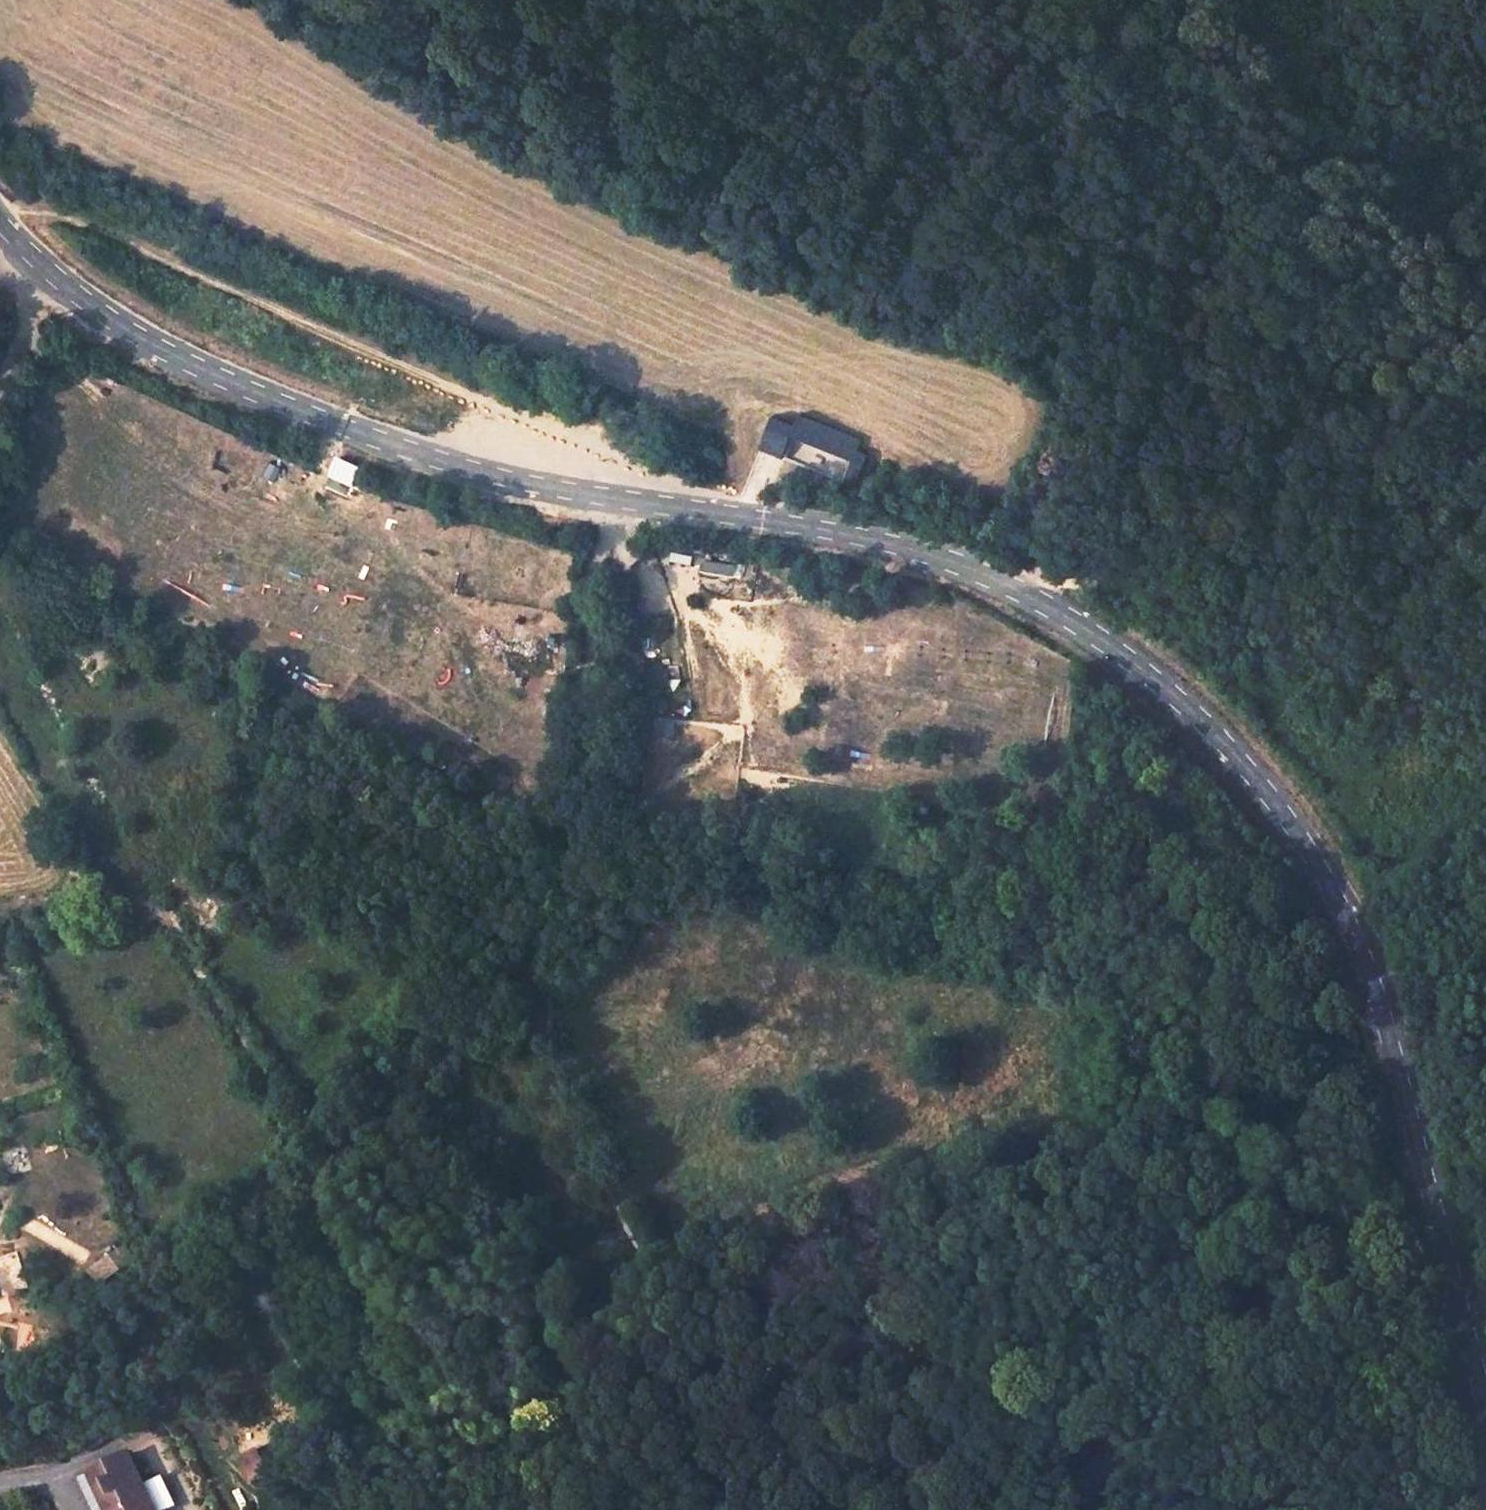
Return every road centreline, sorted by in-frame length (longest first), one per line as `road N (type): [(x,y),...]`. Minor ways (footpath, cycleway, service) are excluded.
road 1 (tertiary): [(0,221),(94,309),(184,362),(290,407),(520,482),(790,523),(943,558),(1002,582),(1156,676),(1266,791),(1344,918),(1401,1079),(1485,1396)]
road 2 (track): [(535,939),(587,835),(592,597),(622,500),(586,458),(522,418),(63,215),(17,208),(0,214)]
road 3 (track): [(792,1426),(673,1307),(554,1087),(545,1062),(547,995),(535,939)]
road 4 (track): [(23,249),(17,321),(0,381)]

